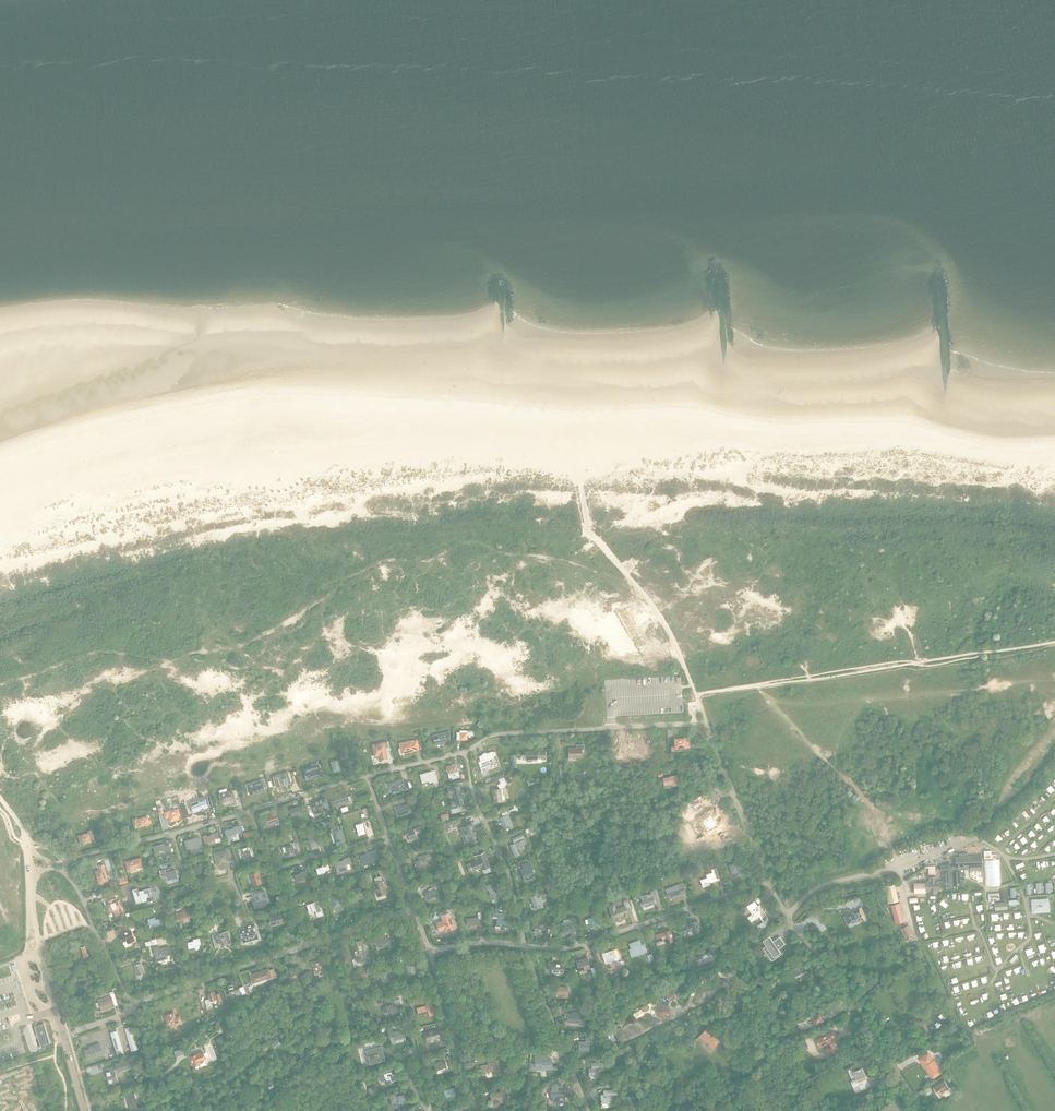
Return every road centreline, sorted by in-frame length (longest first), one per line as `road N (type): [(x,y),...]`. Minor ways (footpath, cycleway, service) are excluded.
road 1 (residential): [(920,1110),(846,987),(789,921),(768,881)]
road 2 (residential): [(133,1007),(66,861),(173,834)]
road 3 (residential): [(527,946),(575,947),(768,881)]
road 4 (track): [(796,1110),(705,903)]
road 5 (residential): [(524,946),(508,870),(474,798),(465,751)]
road 6 (residential): [(590,1110),(527,946)]
road 7 (unclassified): [(465,751),(496,734),(610,728)]
road 8 (residential): [(768,881),(712,744)]
road 9 (residential): [(438,981),(477,1105)]
road 10 (residential): [(250,811),(367,775)]
road 11 (residential): [(191,984),(307,946)]

